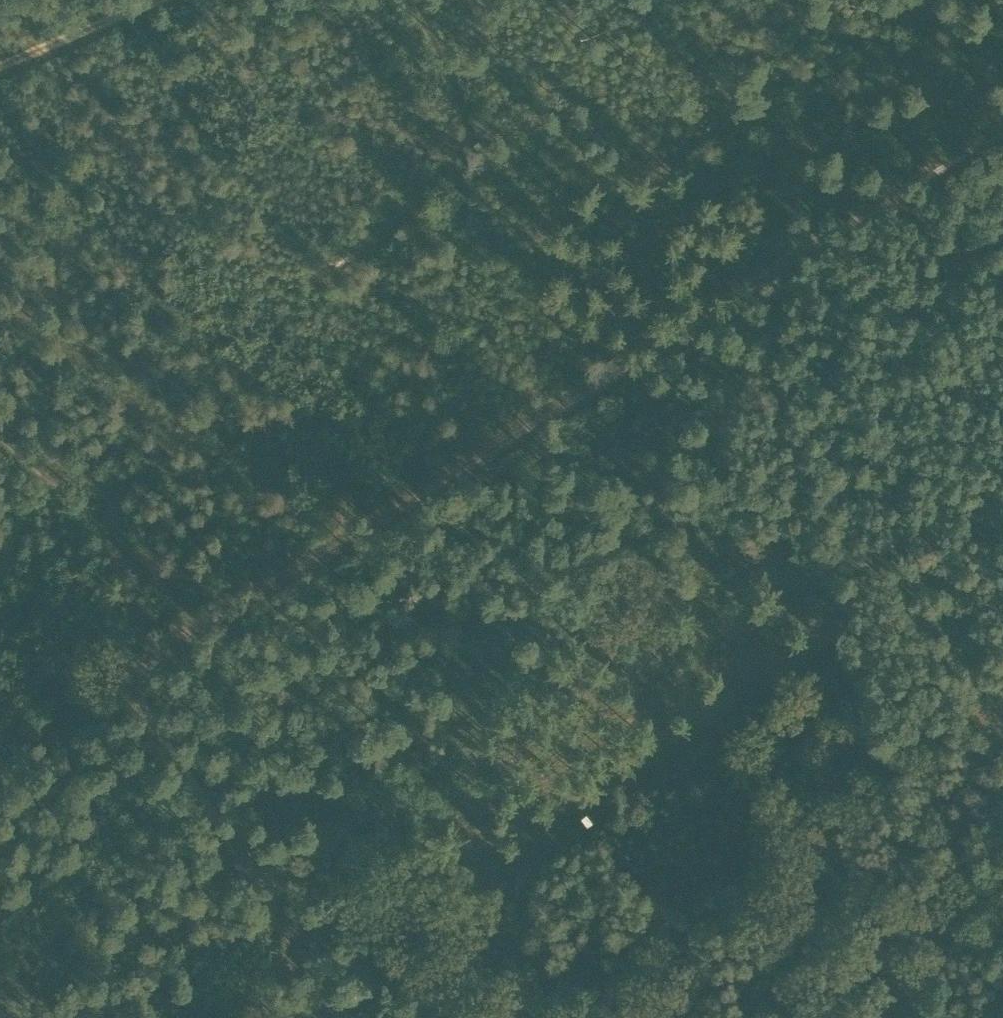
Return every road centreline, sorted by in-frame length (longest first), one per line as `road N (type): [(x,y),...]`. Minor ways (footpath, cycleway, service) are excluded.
road 1 (track): [(0,429),(178,587),(174,611),(127,666),(130,679)]
road 2 (track): [(408,0),(481,123),(484,157),(424,199)]
road 3 (track): [(0,67),(155,0)]
road 4 (track): [(1002,878),(941,907),(892,951)]

